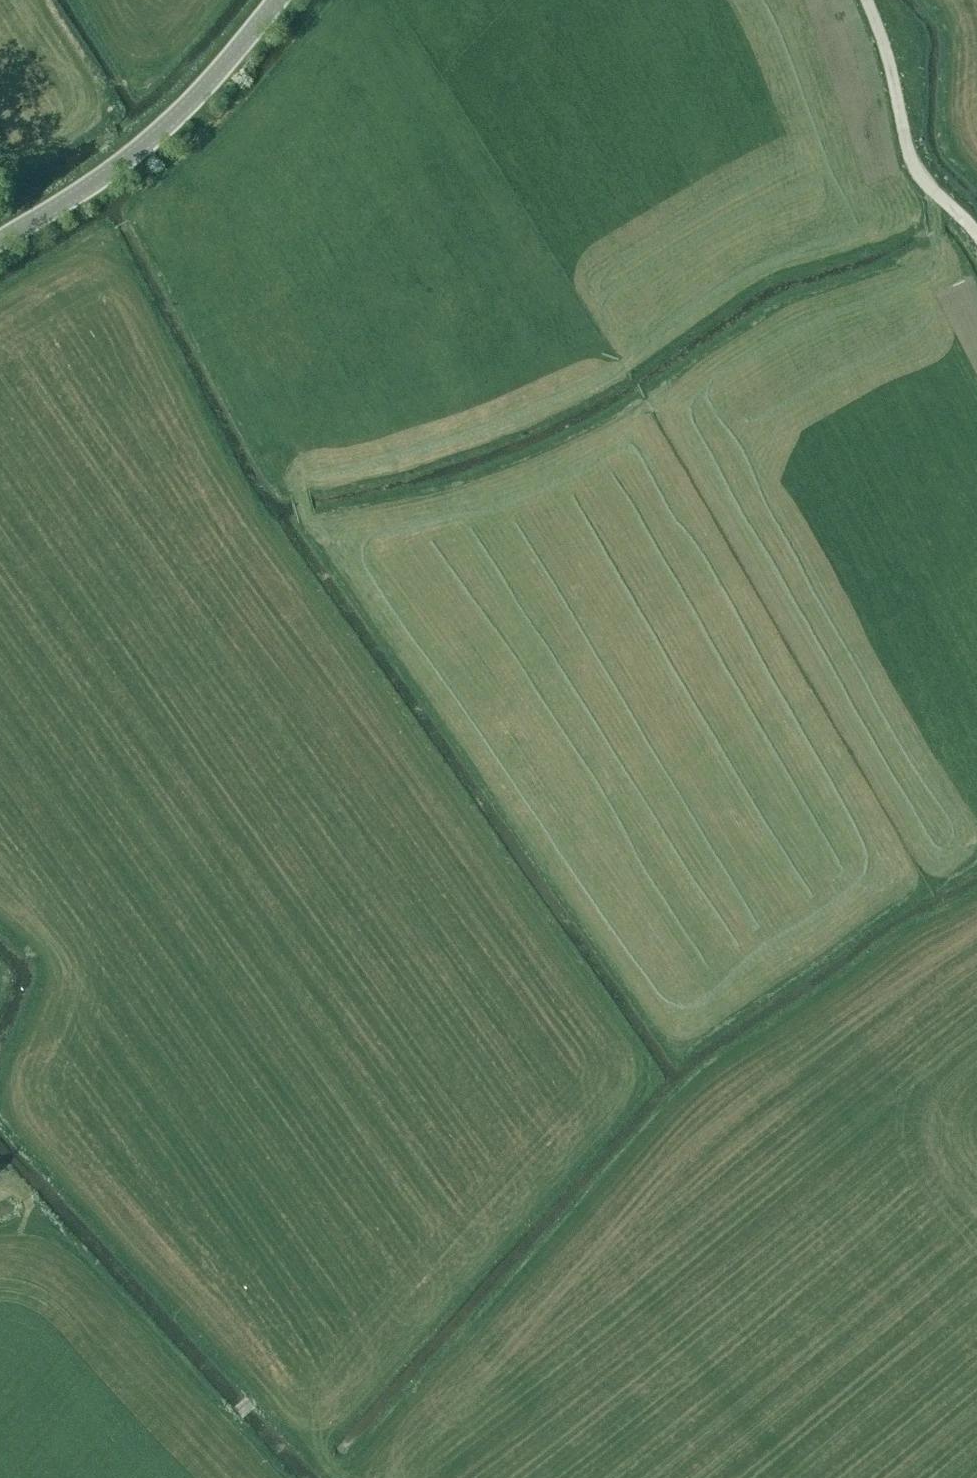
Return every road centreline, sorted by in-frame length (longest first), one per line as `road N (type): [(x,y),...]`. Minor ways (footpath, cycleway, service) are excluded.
road 1 (tertiary): [(0,240),(160,131),(278,0)]
road 2 (unclassified): [(976,235),(909,159),(865,0)]

